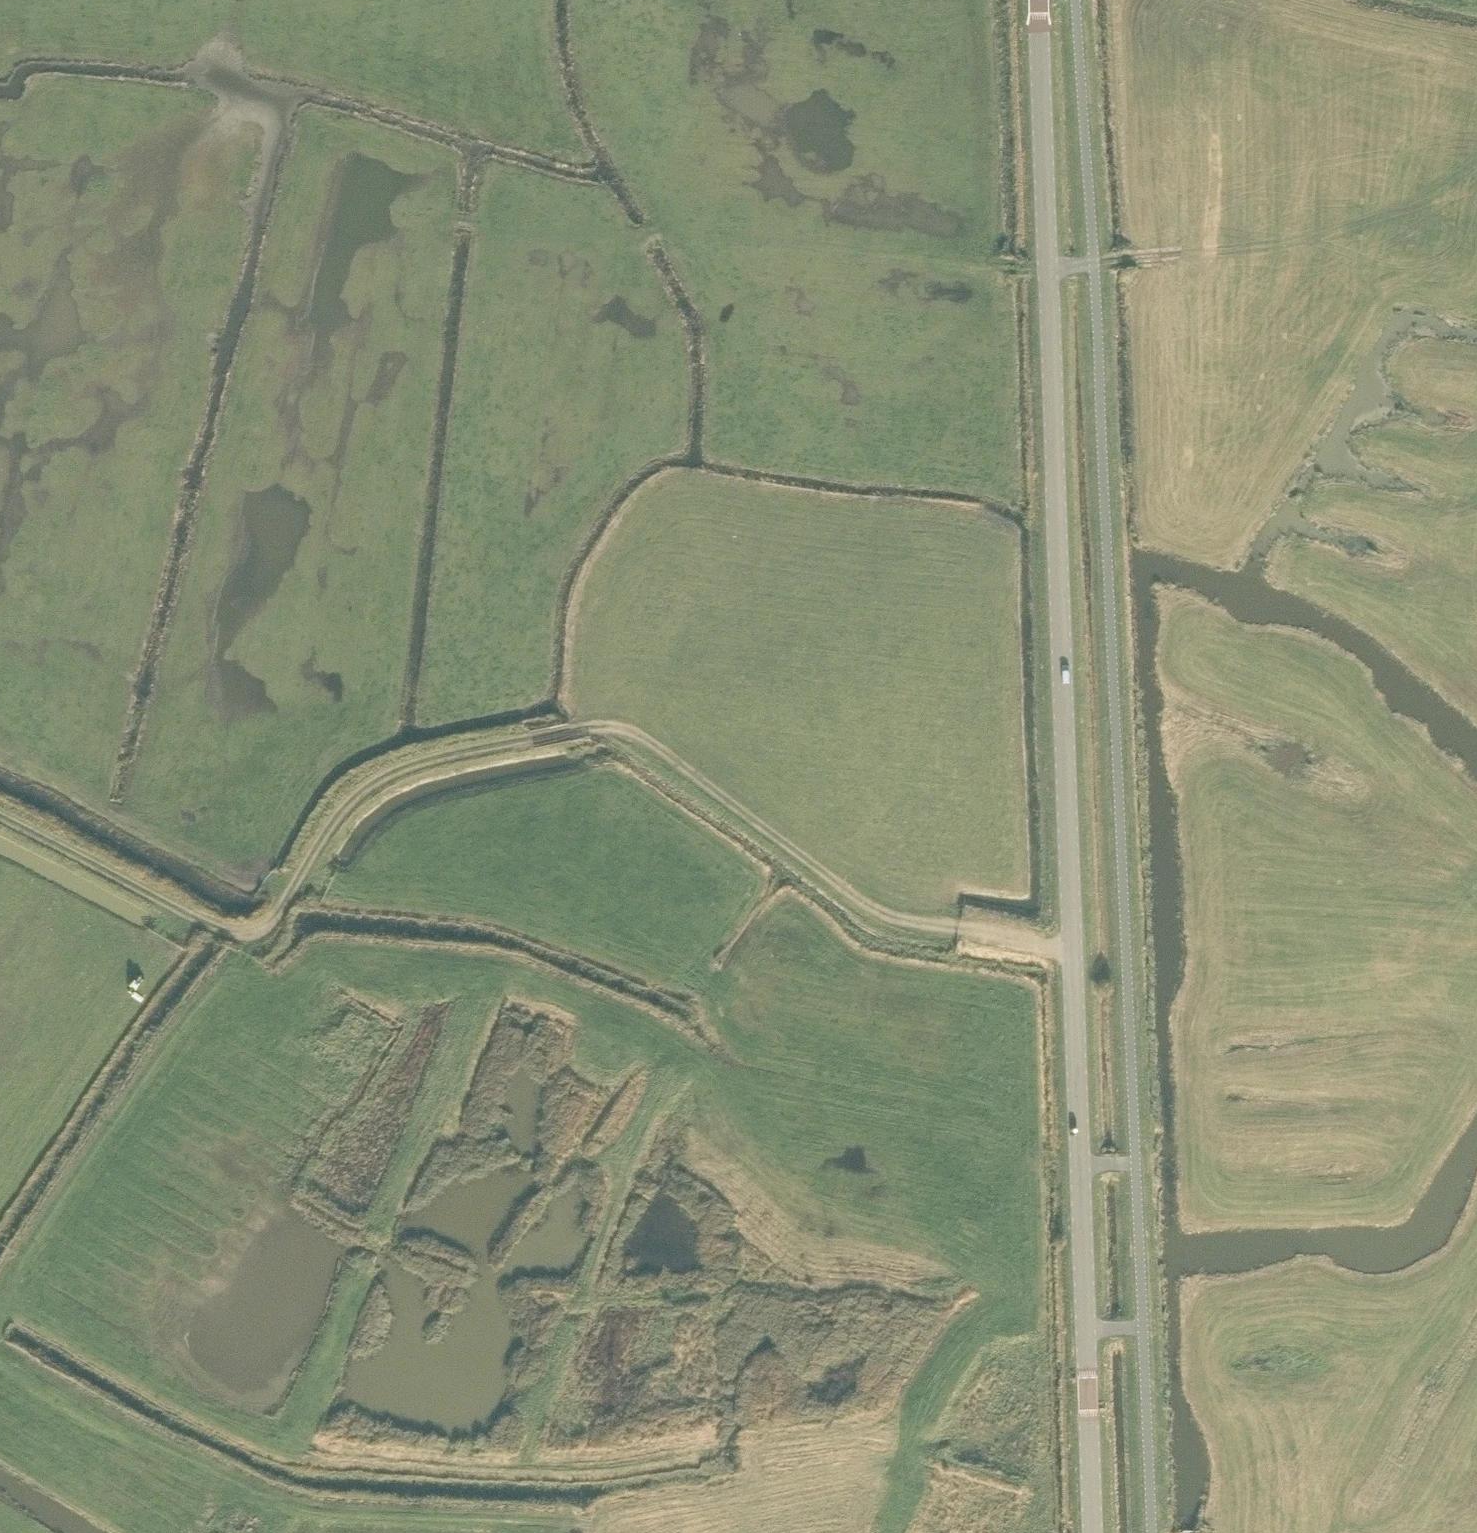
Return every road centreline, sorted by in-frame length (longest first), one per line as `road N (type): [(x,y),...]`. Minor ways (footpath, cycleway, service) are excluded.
road 1 (tertiary): [(1094,1532),(1039,0)]
road 2 (track): [(0,817),(247,934),(276,914),(334,822),(369,786),(426,759),(611,727),(644,738),(899,921),(1073,952)]
road 3 (track): [(1179,254),(1049,268)]

